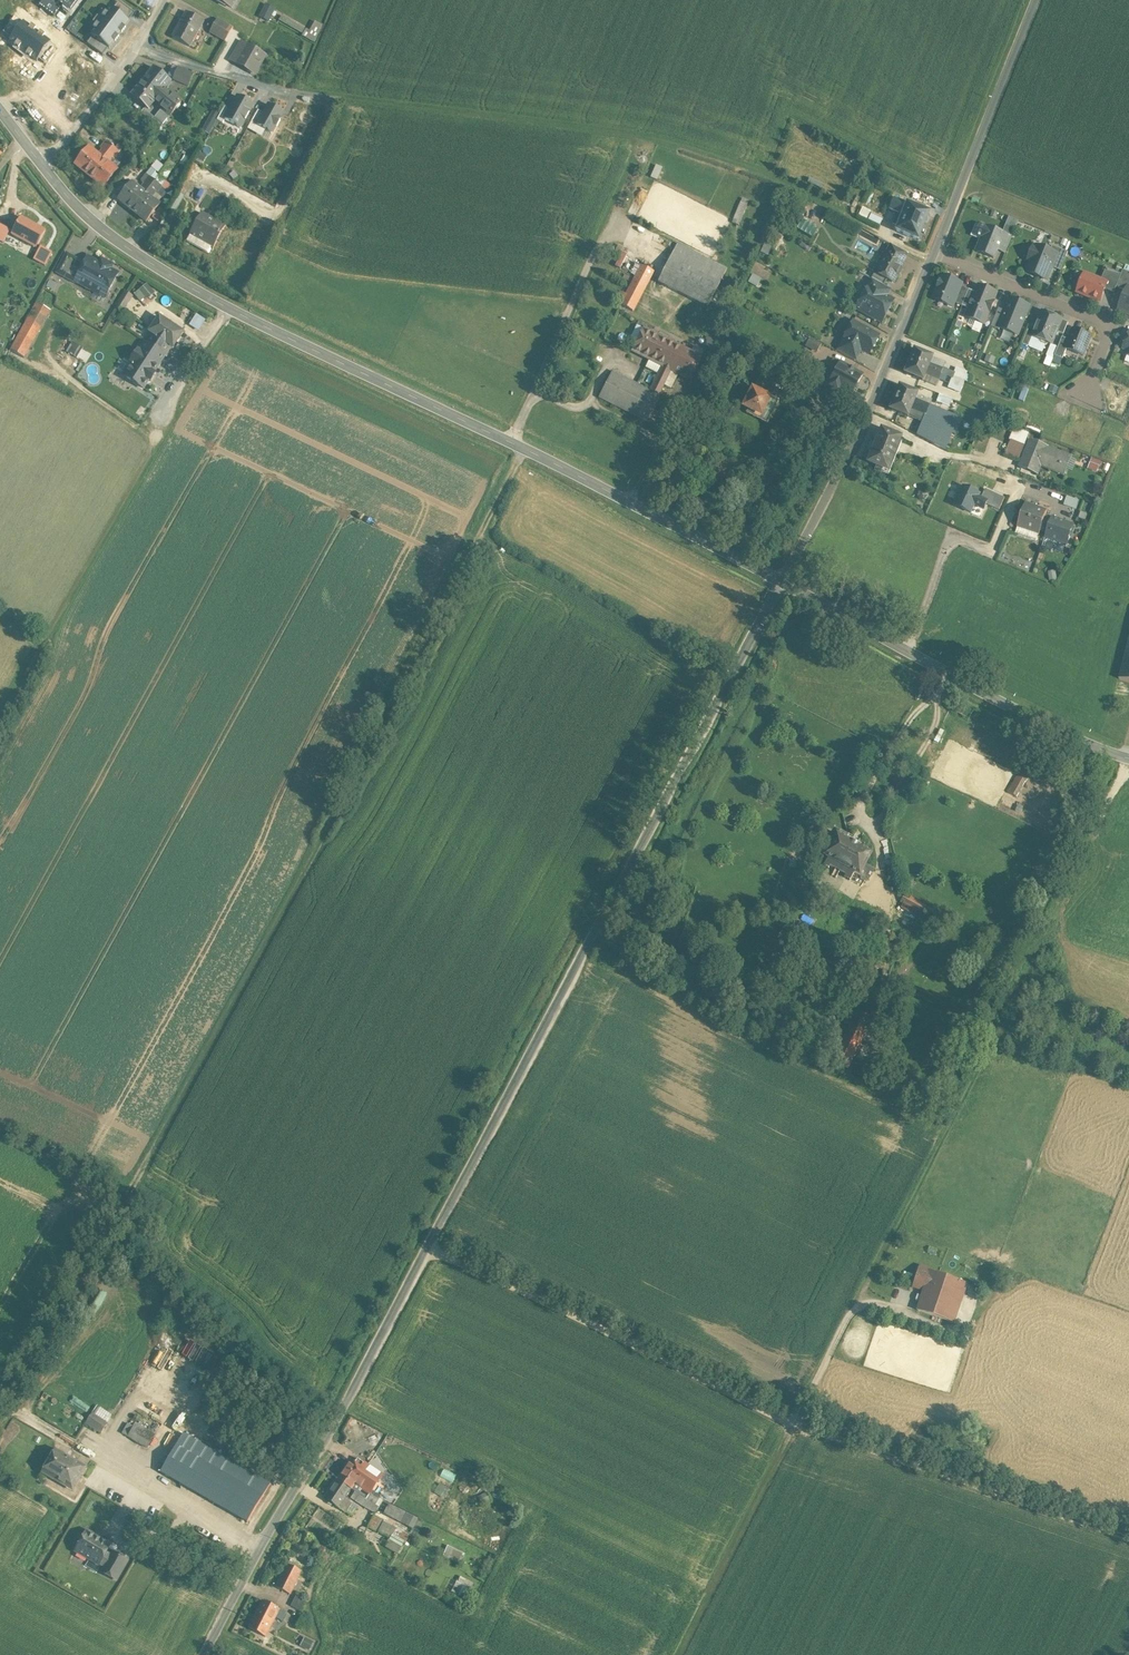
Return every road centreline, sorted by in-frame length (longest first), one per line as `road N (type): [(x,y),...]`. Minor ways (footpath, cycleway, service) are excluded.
road 1 (unclassified): [(783,583),(434,1246),(205,1654)]
road 2 (track): [(523,449),(330,829),(120,1210)]
road 3 (secondary): [(783,583),(193,289),(110,235),(41,164)]
road 4 (track): [(434,1246),(798,1422),(1128,1535)]
road 5 (track): [(932,262),(779,179),(656,139),(286,90)]
road 6 (track): [(937,1327),(875,1302),(852,1311),(680,1654)]
road 7 (secondary): [(1128,759),(994,698),(783,583)]
road 8 (residential): [(783,583),(936,253)]
road 9 (residential): [(936,253),(1112,326),(1087,393)]
road 10 (track): [(883,902),(874,832),(953,675)]
road 11 (track): [(159,418),(152,455),(51,637)]
road 12 (unclassified): [(959,201),(1039,0)]
road 13 (track): [(874,832),(861,805),(911,718),(938,697)]
road 14 (residential): [(286,90),(138,46)]
road 15 (residential): [(138,46),(41,164)]

